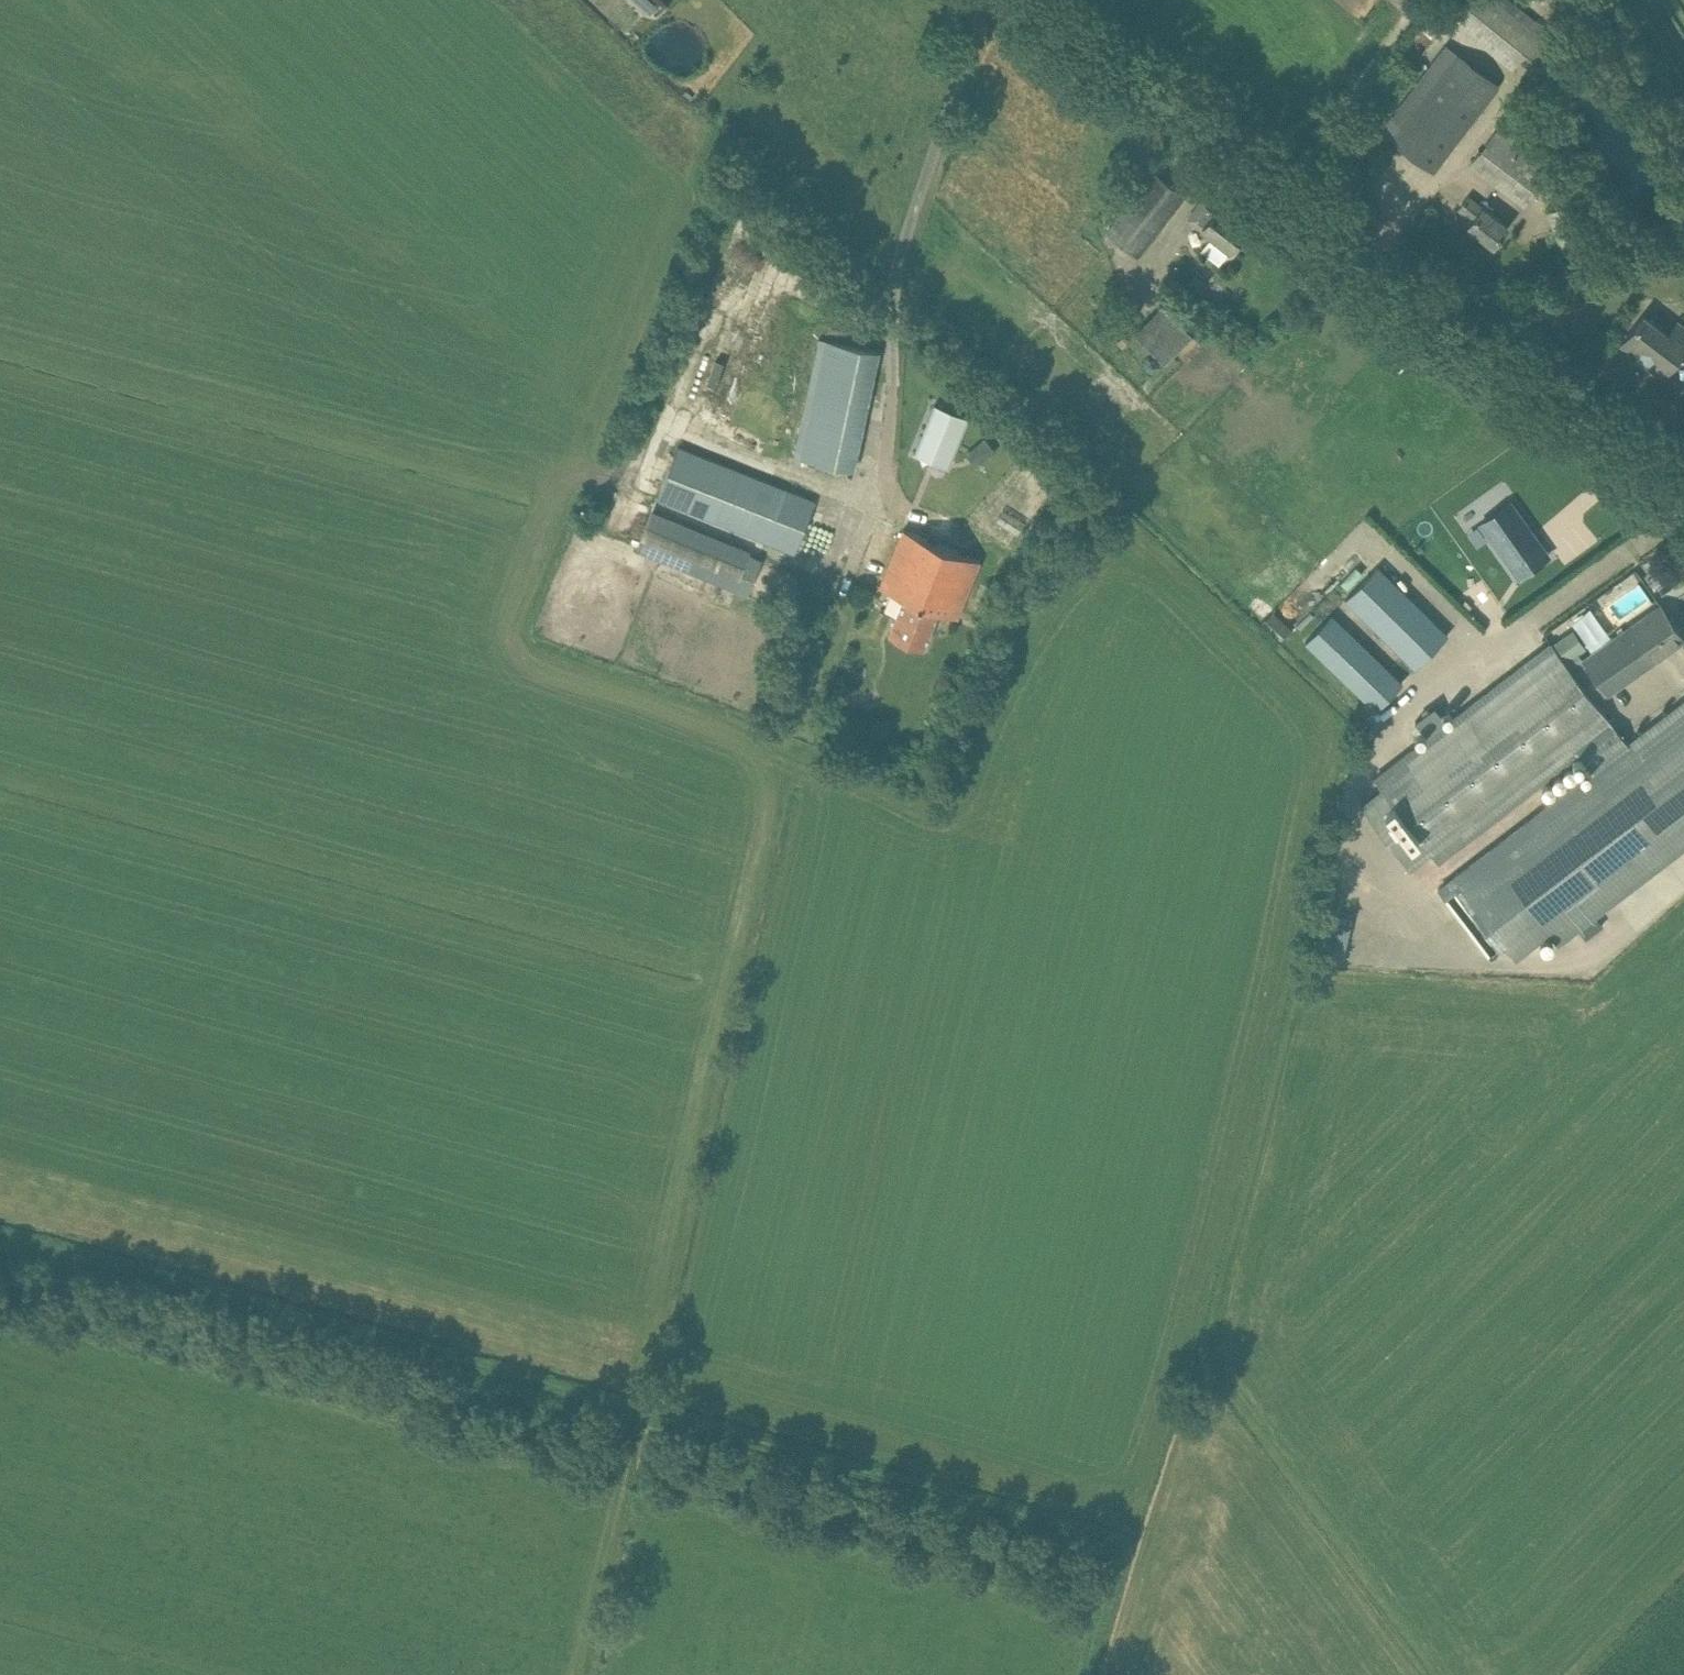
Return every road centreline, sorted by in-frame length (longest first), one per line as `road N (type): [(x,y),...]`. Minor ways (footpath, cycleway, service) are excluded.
road 1 (unclassified): [(1683,463),(1072,0)]

